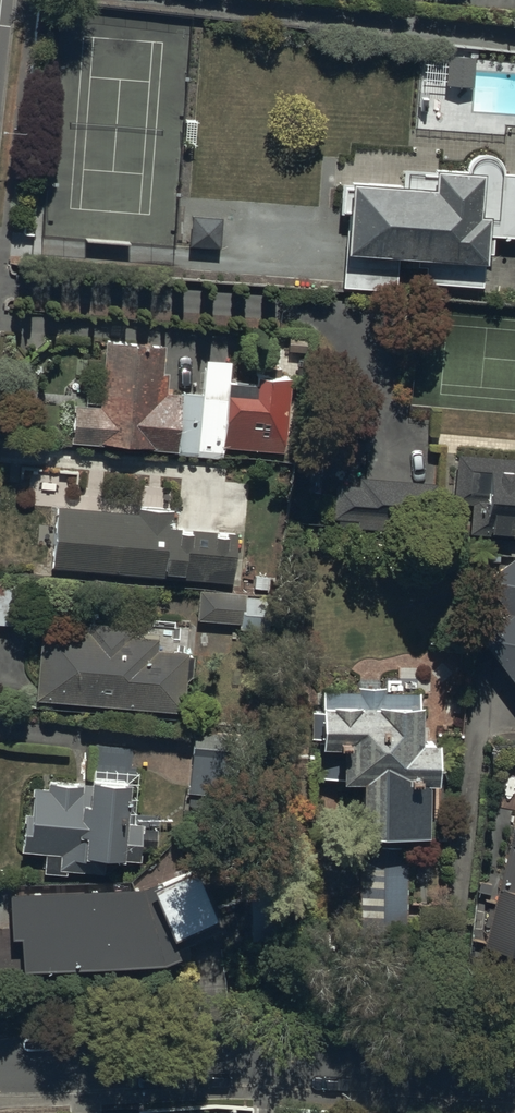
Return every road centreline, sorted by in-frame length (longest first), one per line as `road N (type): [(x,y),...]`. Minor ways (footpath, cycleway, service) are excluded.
road 1 (residential): [(514,1075),(385,1058),(199,1051),(0,1067)]

